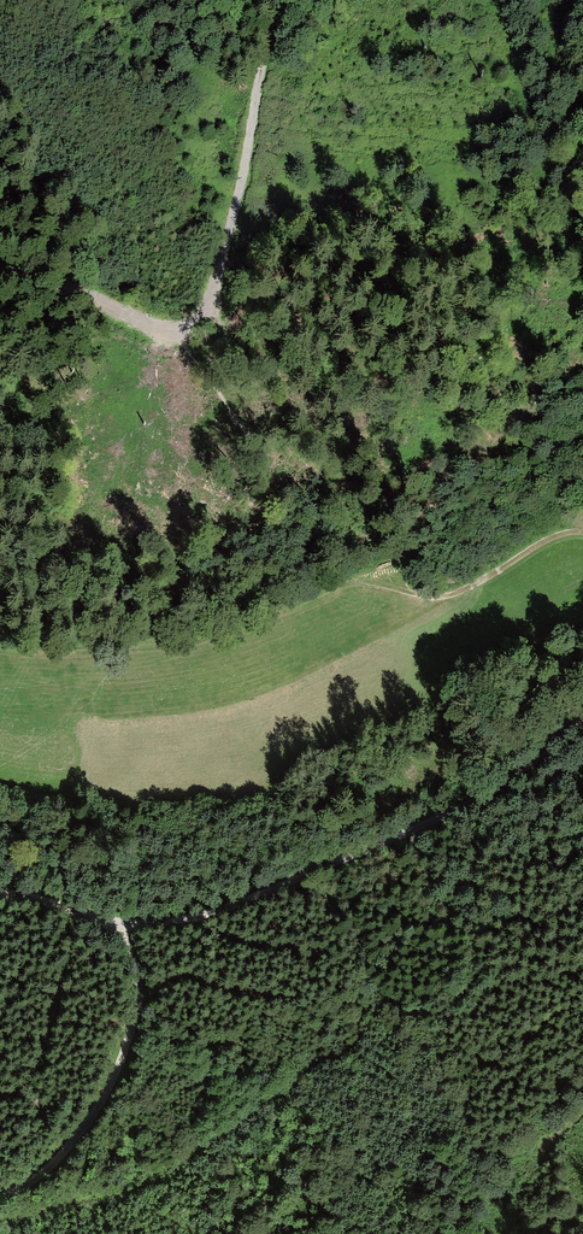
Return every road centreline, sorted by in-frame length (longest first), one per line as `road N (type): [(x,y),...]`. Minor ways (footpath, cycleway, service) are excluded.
road 1 (track): [(0,895),(46,900),(108,922),(206,915),(464,809),(582,724)]
road 2 (track): [(0,268),(154,323),(203,310),(223,257),(278,0)]
road 3 (track): [(354,579),(225,631),(61,647),(0,642)]
road 4 (track): [(0,1199),(75,1143),(125,1062),(138,986),(130,954),(108,922)]
road 5 (track): [(582,533),(542,543),(440,596),(354,579)]

